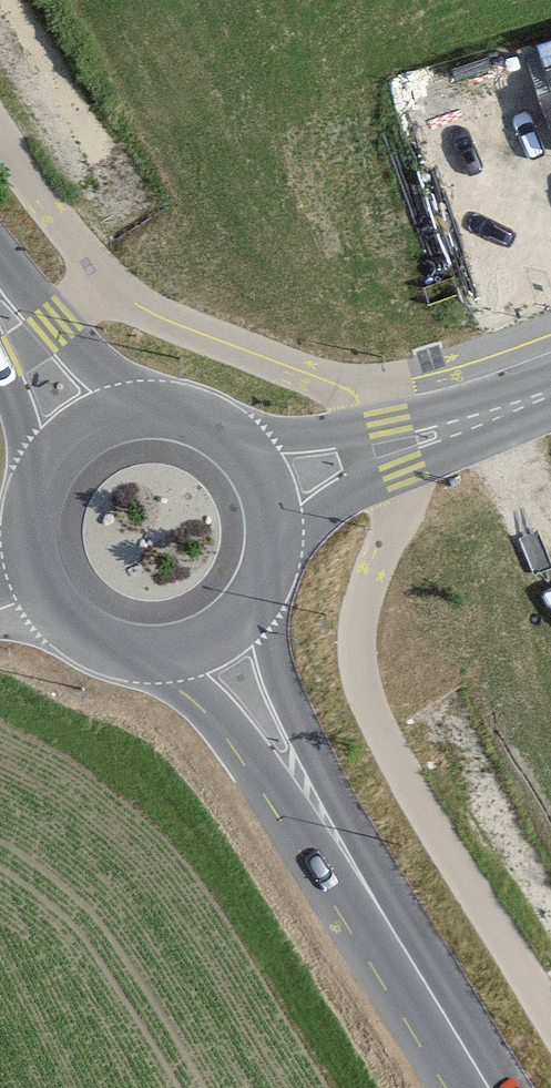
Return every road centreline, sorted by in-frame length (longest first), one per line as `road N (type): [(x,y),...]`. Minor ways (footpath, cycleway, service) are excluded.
road 1 (tertiary): [(215,642),(483,1087)]
road 2 (tertiary): [(86,431),(59,454),(30,519),(42,589),(61,616),(117,653),(184,655),(215,642)]
road 3 (residential): [(550,389),(269,488)]
road 4 (tertiary): [(269,488),(251,457),(191,416),(155,410),(86,431)]
road 5 (tertiary): [(215,642),(239,624),(271,575),(277,546),(269,488)]
road 6 (tertiary): [(86,431),(0,301)]

